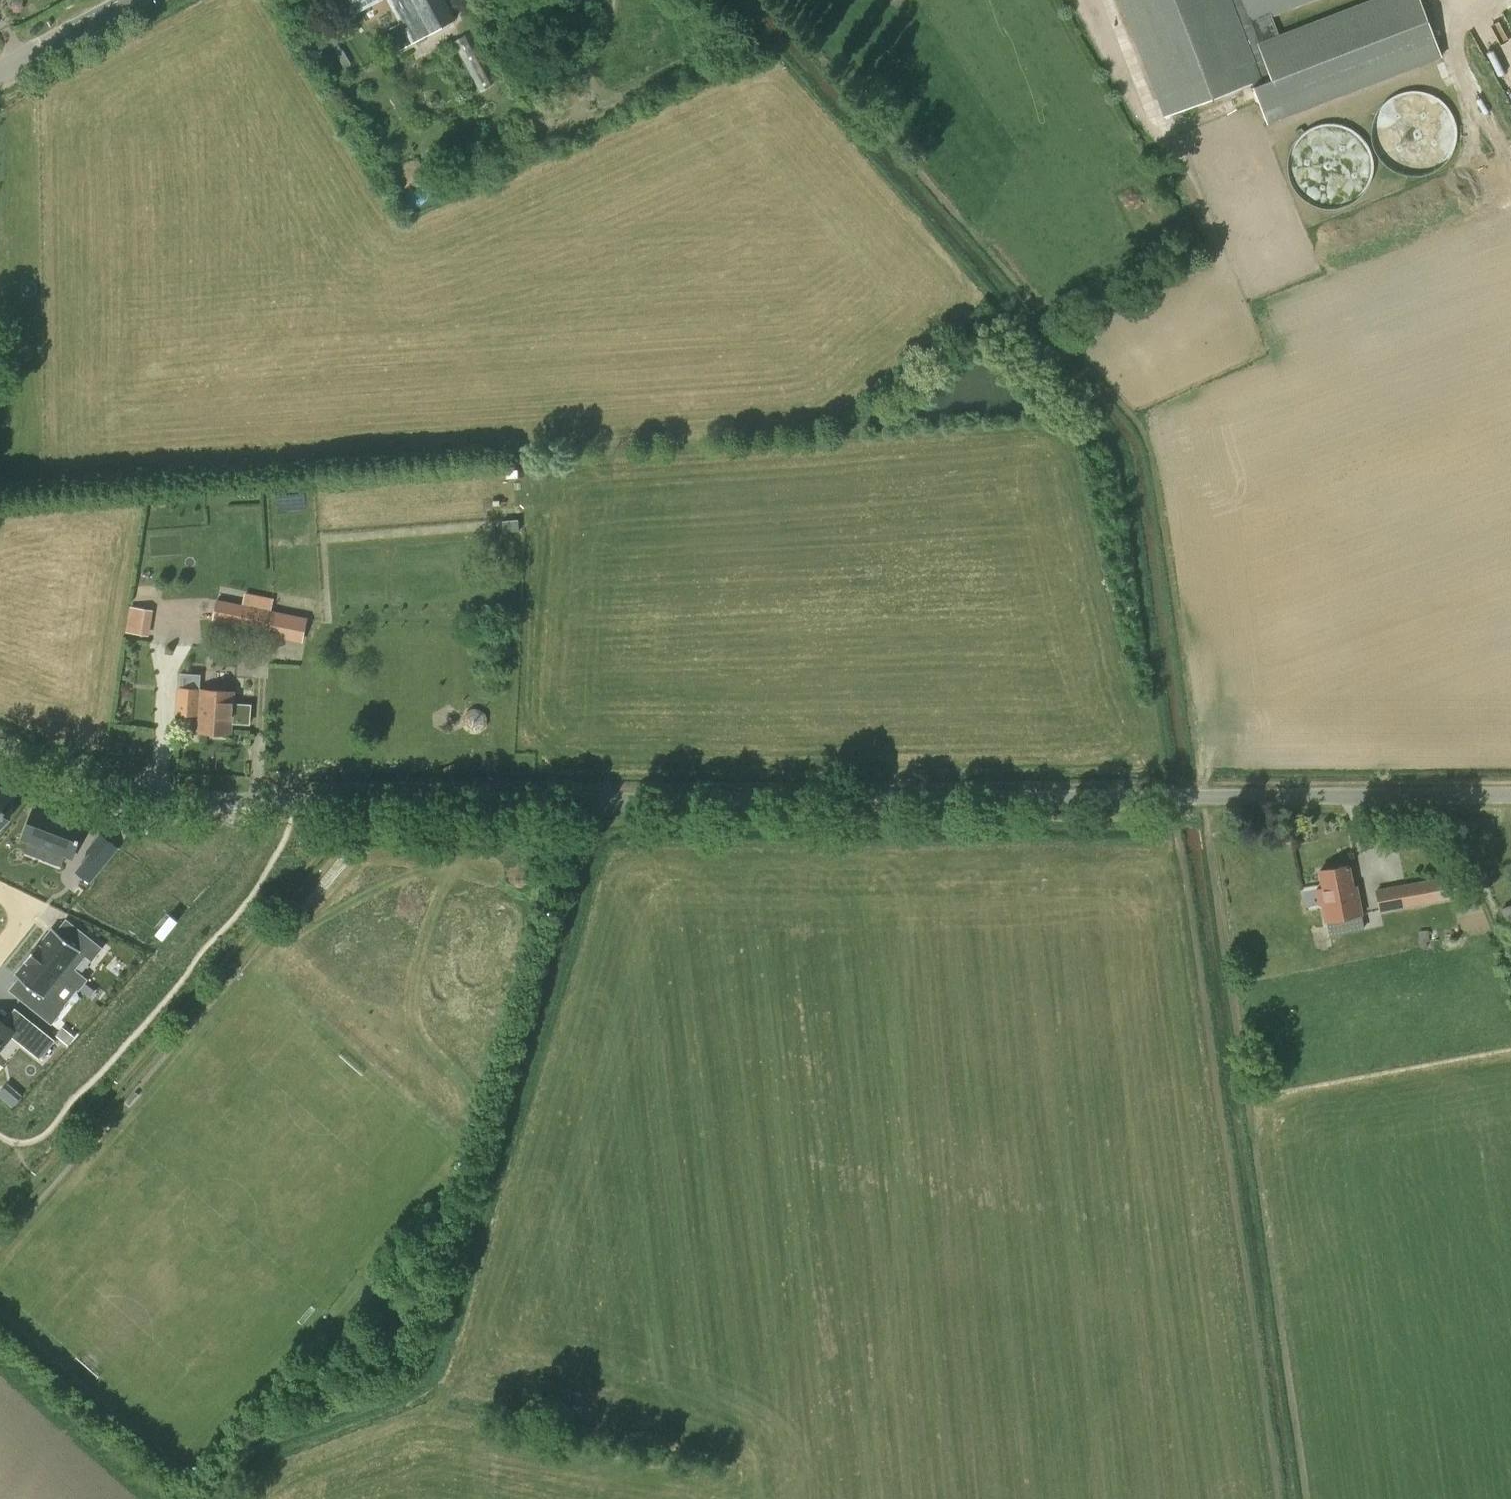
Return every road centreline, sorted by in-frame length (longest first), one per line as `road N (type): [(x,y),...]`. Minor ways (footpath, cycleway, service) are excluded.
road 1 (unclassified): [(1510,791),(244,805),(73,781),(0,745)]
road 2 (tertiary): [(0,72),(134,0)]

